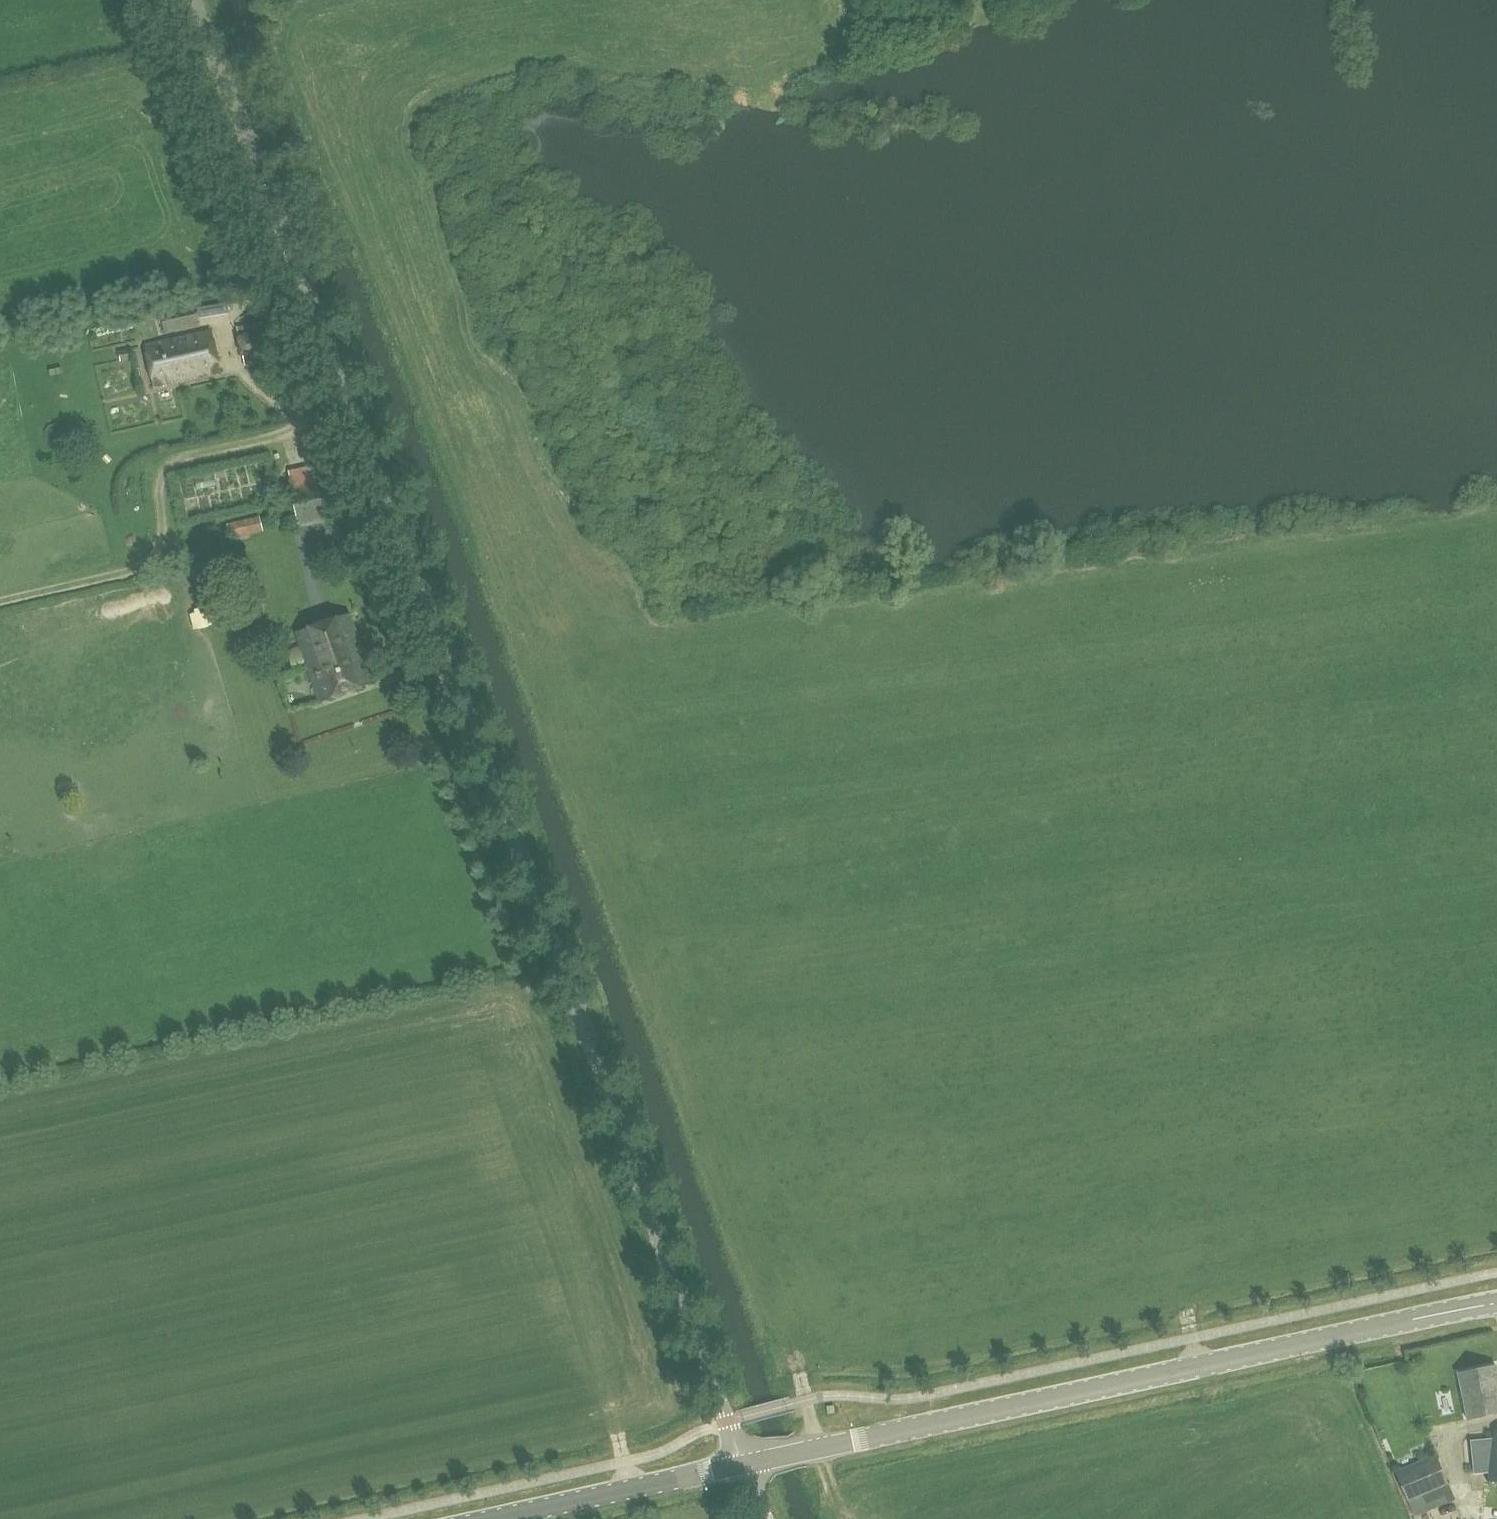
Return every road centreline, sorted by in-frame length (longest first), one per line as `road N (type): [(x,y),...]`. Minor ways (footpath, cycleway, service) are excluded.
road 1 (unclassified): [(742,1464),(195,0)]
road 2 (secondary): [(1496,1302),(742,1464)]
road 3 (secondary): [(489,1518),(718,1469)]

